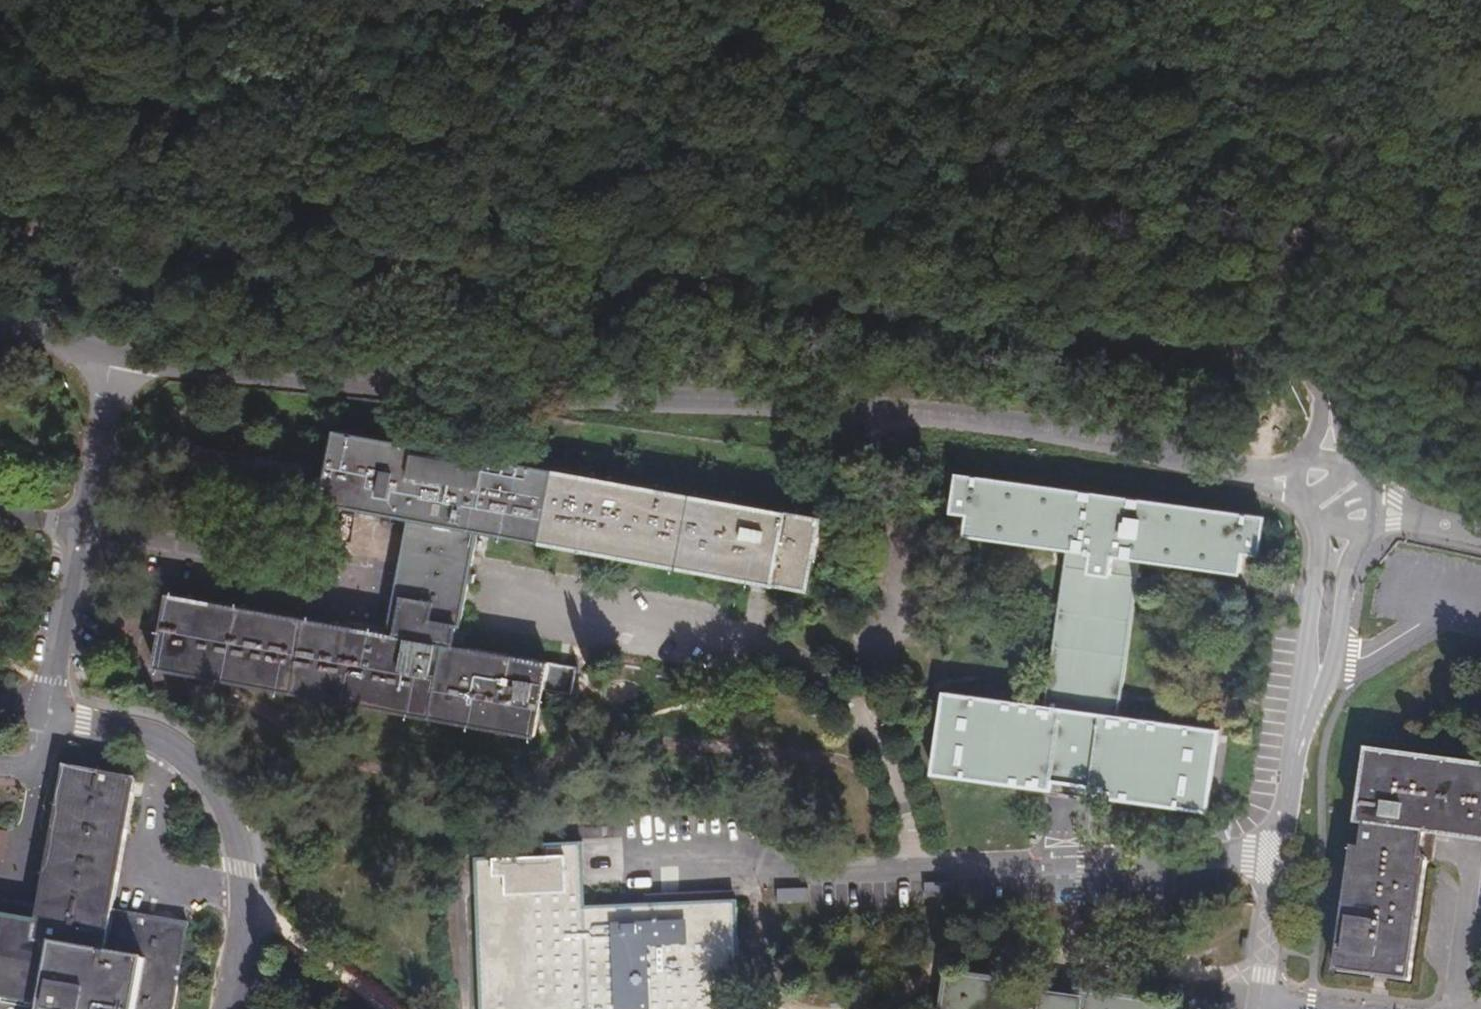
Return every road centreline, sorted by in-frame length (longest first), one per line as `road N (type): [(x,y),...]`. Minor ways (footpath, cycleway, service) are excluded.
road 1 (tertiary): [(0,13),(56,30),(387,243),(429,259),(683,277),(1043,332),(1267,349),(1302,365),(1332,417)]
road 2 (tertiary): [(1242,474),(1019,427),(347,377),(109,347)]
road 3 (unclassified): [(1278,860),(634,878)]
road 4 (unclassified): [(232,1008),(245,902),(237,834),(222,797),(157,735),(42,711)]
road 5 (unclassified): [(109,347),(42,711)]
road 6 (track): [(347,377),(256,321),(173,249)]
road 7 (unclassified): [(1305,716),(1331,661),(1348,564),(1365,531)]
road 8 (unclassified): [(1311,526),(1300,651),(1305,716)]
road 9 (track): [(173,249),(0,234)]
road 10 (unclassified): [(1278,860),(1258,1008)]
road 11 (unclassified): [(1305,716),(1278,860)]

